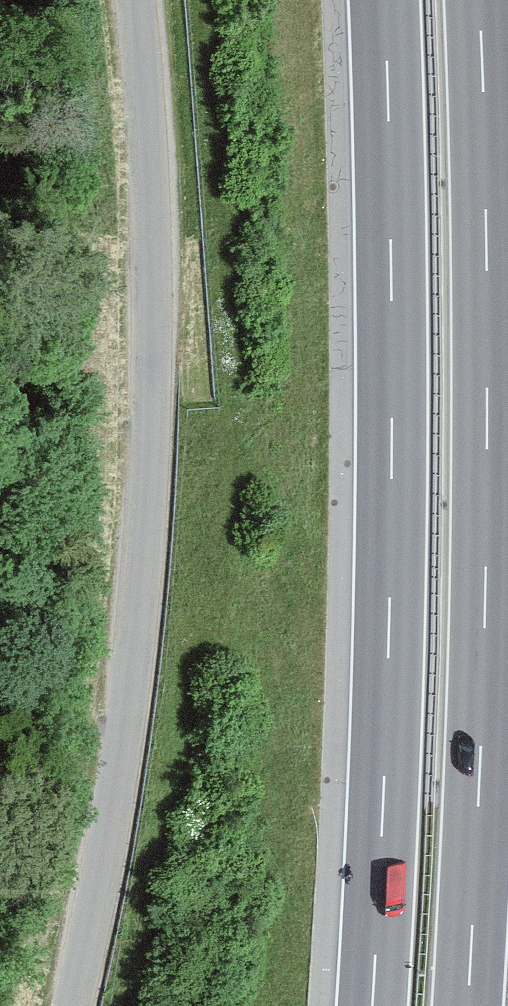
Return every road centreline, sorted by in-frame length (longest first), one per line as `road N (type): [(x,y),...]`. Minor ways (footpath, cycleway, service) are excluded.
road 1 (unclassified): [(136,0),(147,166),(152,454),(130,720),(76,1005)]
road 2 (motorway): [(461,1005),(481,430),(474,0)]
road 3 (motorway): [(379,0),(381,776),(369,1005)]

